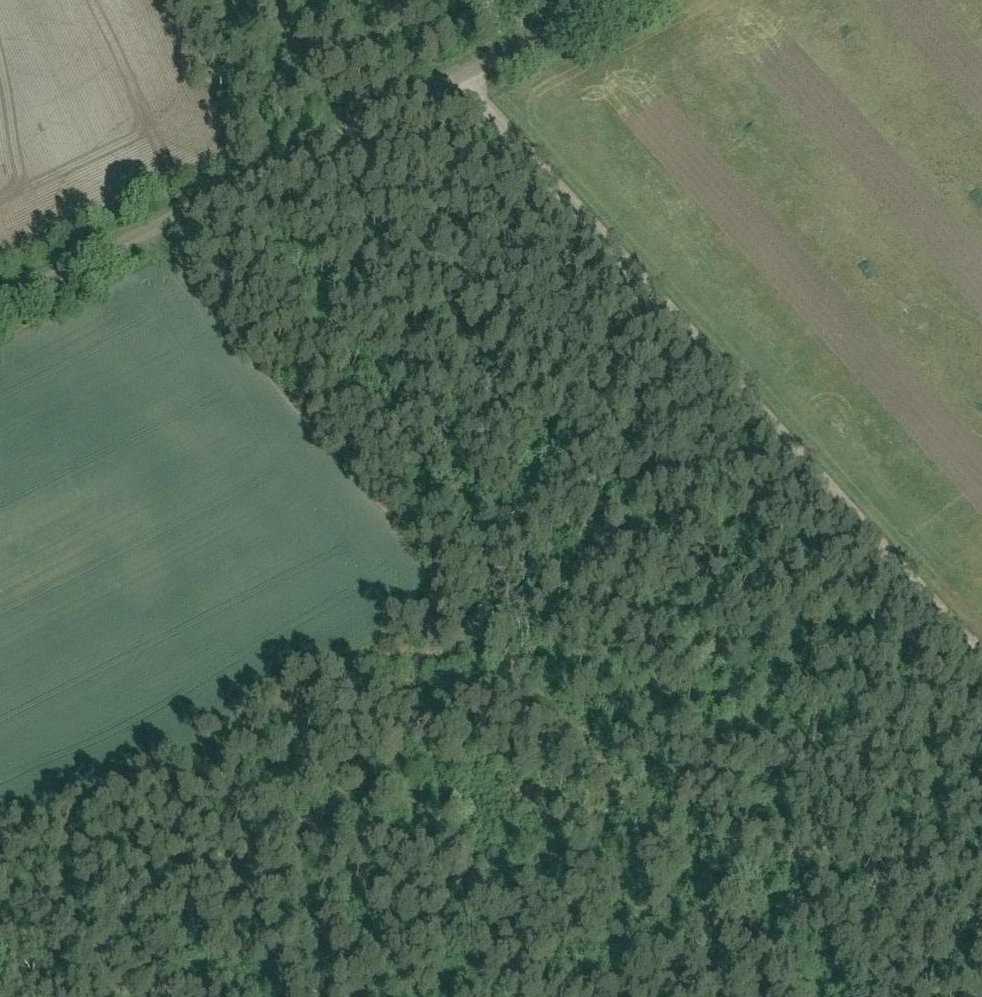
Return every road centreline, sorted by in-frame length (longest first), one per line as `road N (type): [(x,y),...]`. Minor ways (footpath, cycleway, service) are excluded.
road 1 (unclassified): [(0,307),(618,0)]

